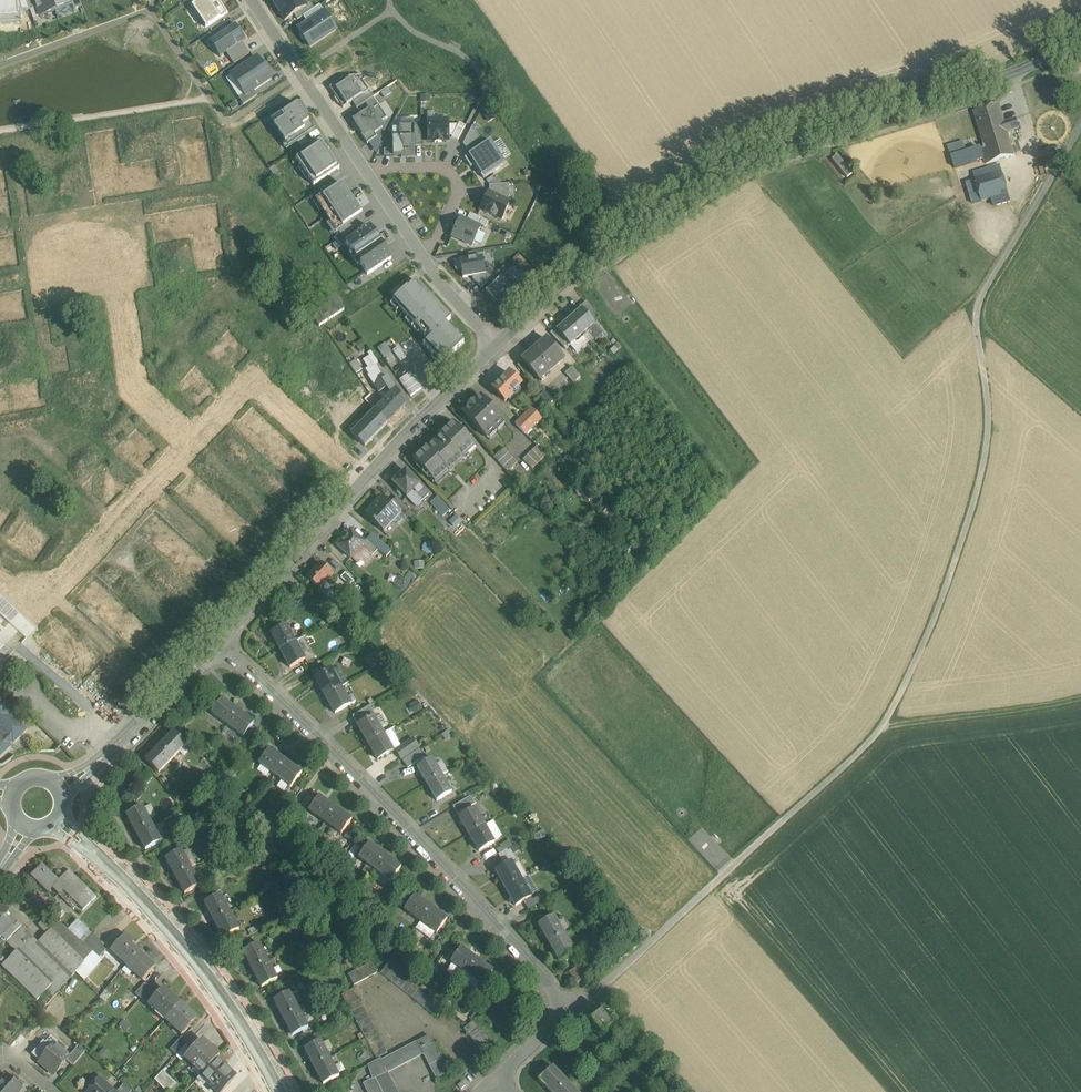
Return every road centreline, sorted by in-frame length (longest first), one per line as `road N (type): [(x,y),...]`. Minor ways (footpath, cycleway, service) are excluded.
road 1 (track): [(562,1009),(591,994),(884,727),(935,619),(981,473),(990,420),(976,318),(983,291),(1080,128)]
road 2 (tertiary): [(498,344),(618,238),(743,164),(1080,44)]
road 3 (residential): [(495,1077),(558,1022),(560,1001),(364,783),(218,643)]
road 4 (unknown): [(365,479),(250,379),(52,596)]
road 5 (tertiary): [(218,643),(414,425),(498,344)]
road 6 (tertiary): [(61,825),(189,956),(278,1091)]
road 7 (unknown): [(86,250),(119,292),(131,387),(192,442)]
road 8 (tertiary): [(63,792),(115,751),(218,643)]
road 9 (residential): [(252,0),(366,173)]
road 10 (track): [(884,727),(1080,697)]
road 11 (residential): [(366,173),(435,166),(452,179),(457,194),(424,259)]

